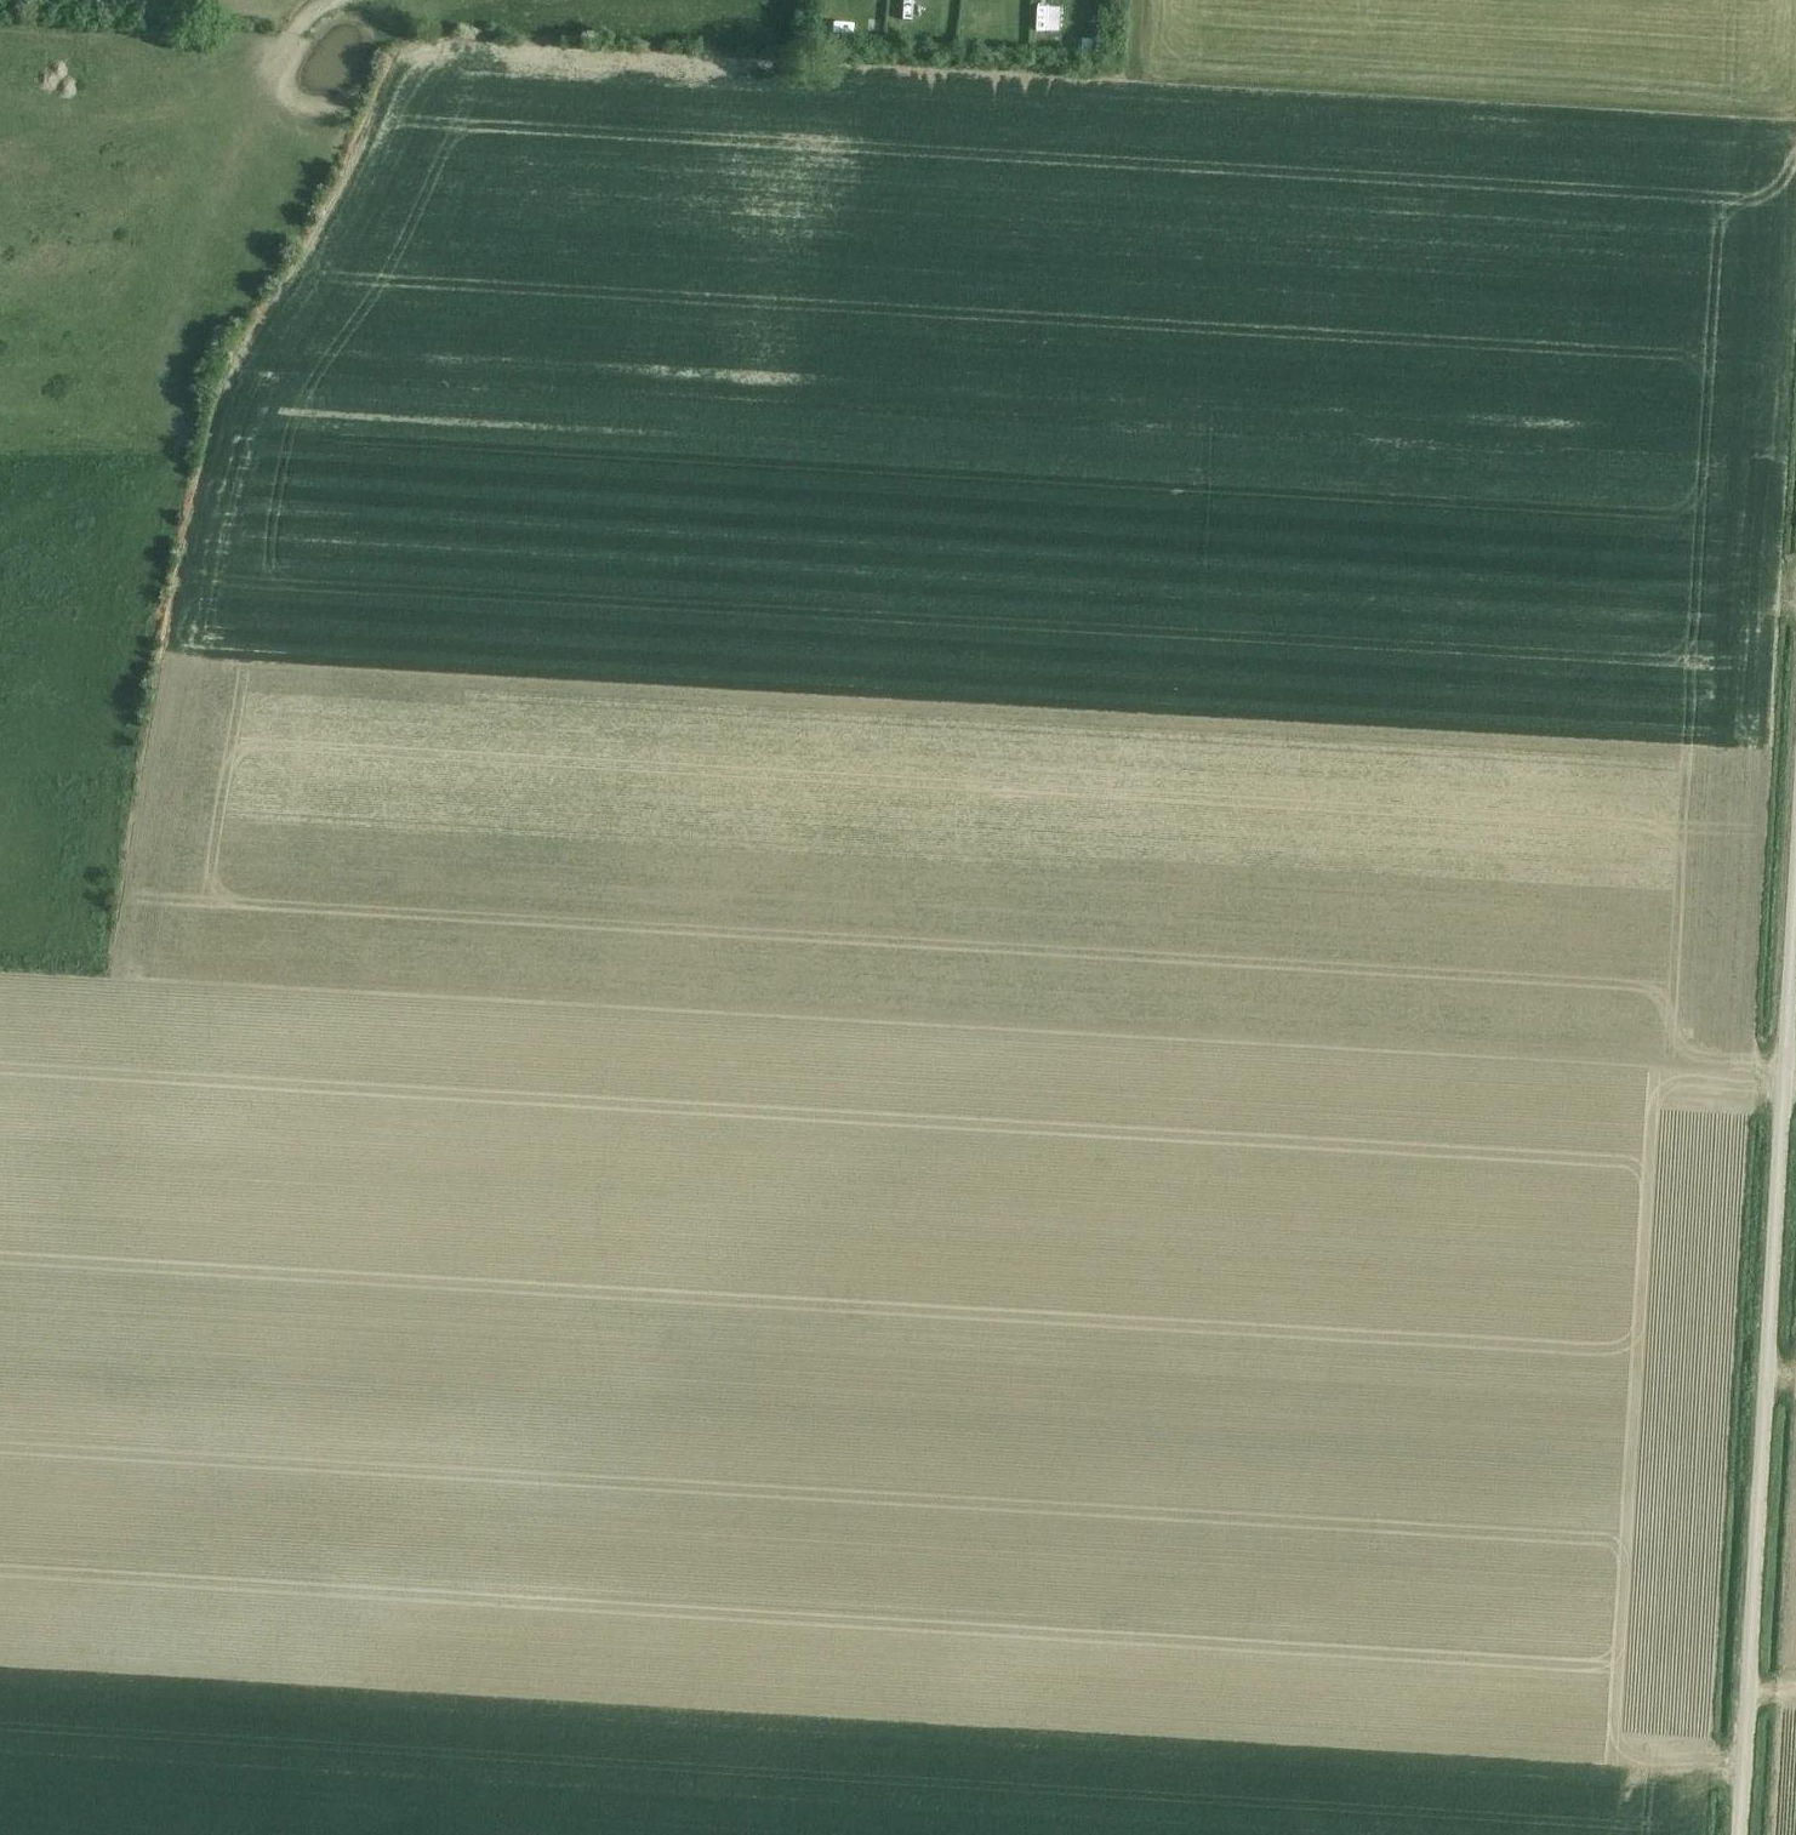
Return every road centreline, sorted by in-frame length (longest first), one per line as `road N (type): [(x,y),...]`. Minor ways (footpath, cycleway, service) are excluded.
road 1 (unclassified): [(1722,1834),(1795,820)]

